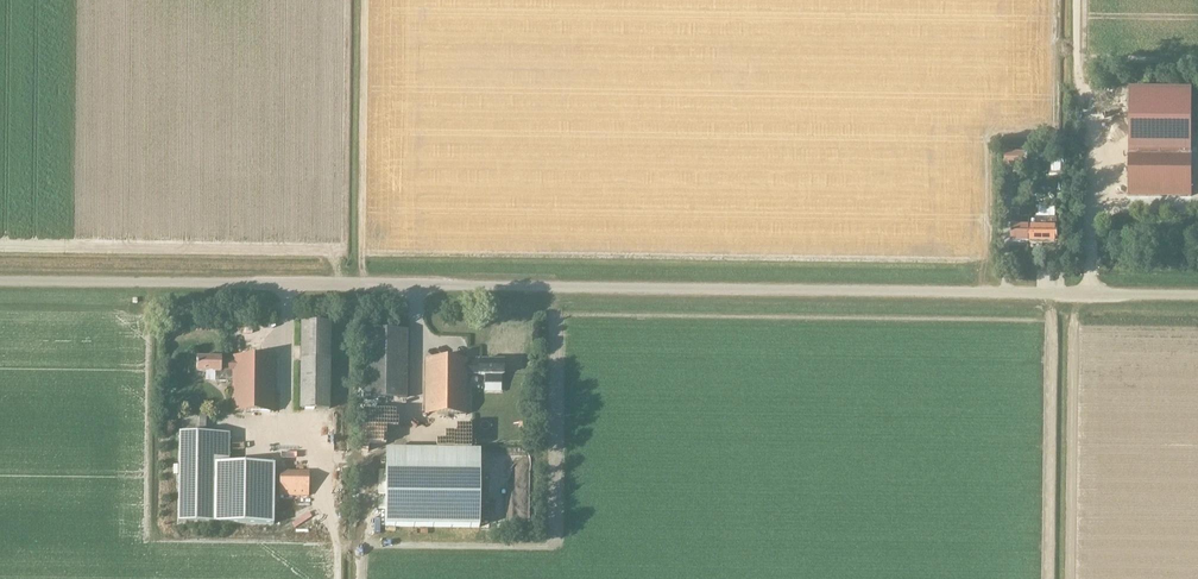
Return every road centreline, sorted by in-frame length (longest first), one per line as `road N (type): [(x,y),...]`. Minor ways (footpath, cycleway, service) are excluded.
road 1 (unclassified): [(1197,295),(0,280)]

